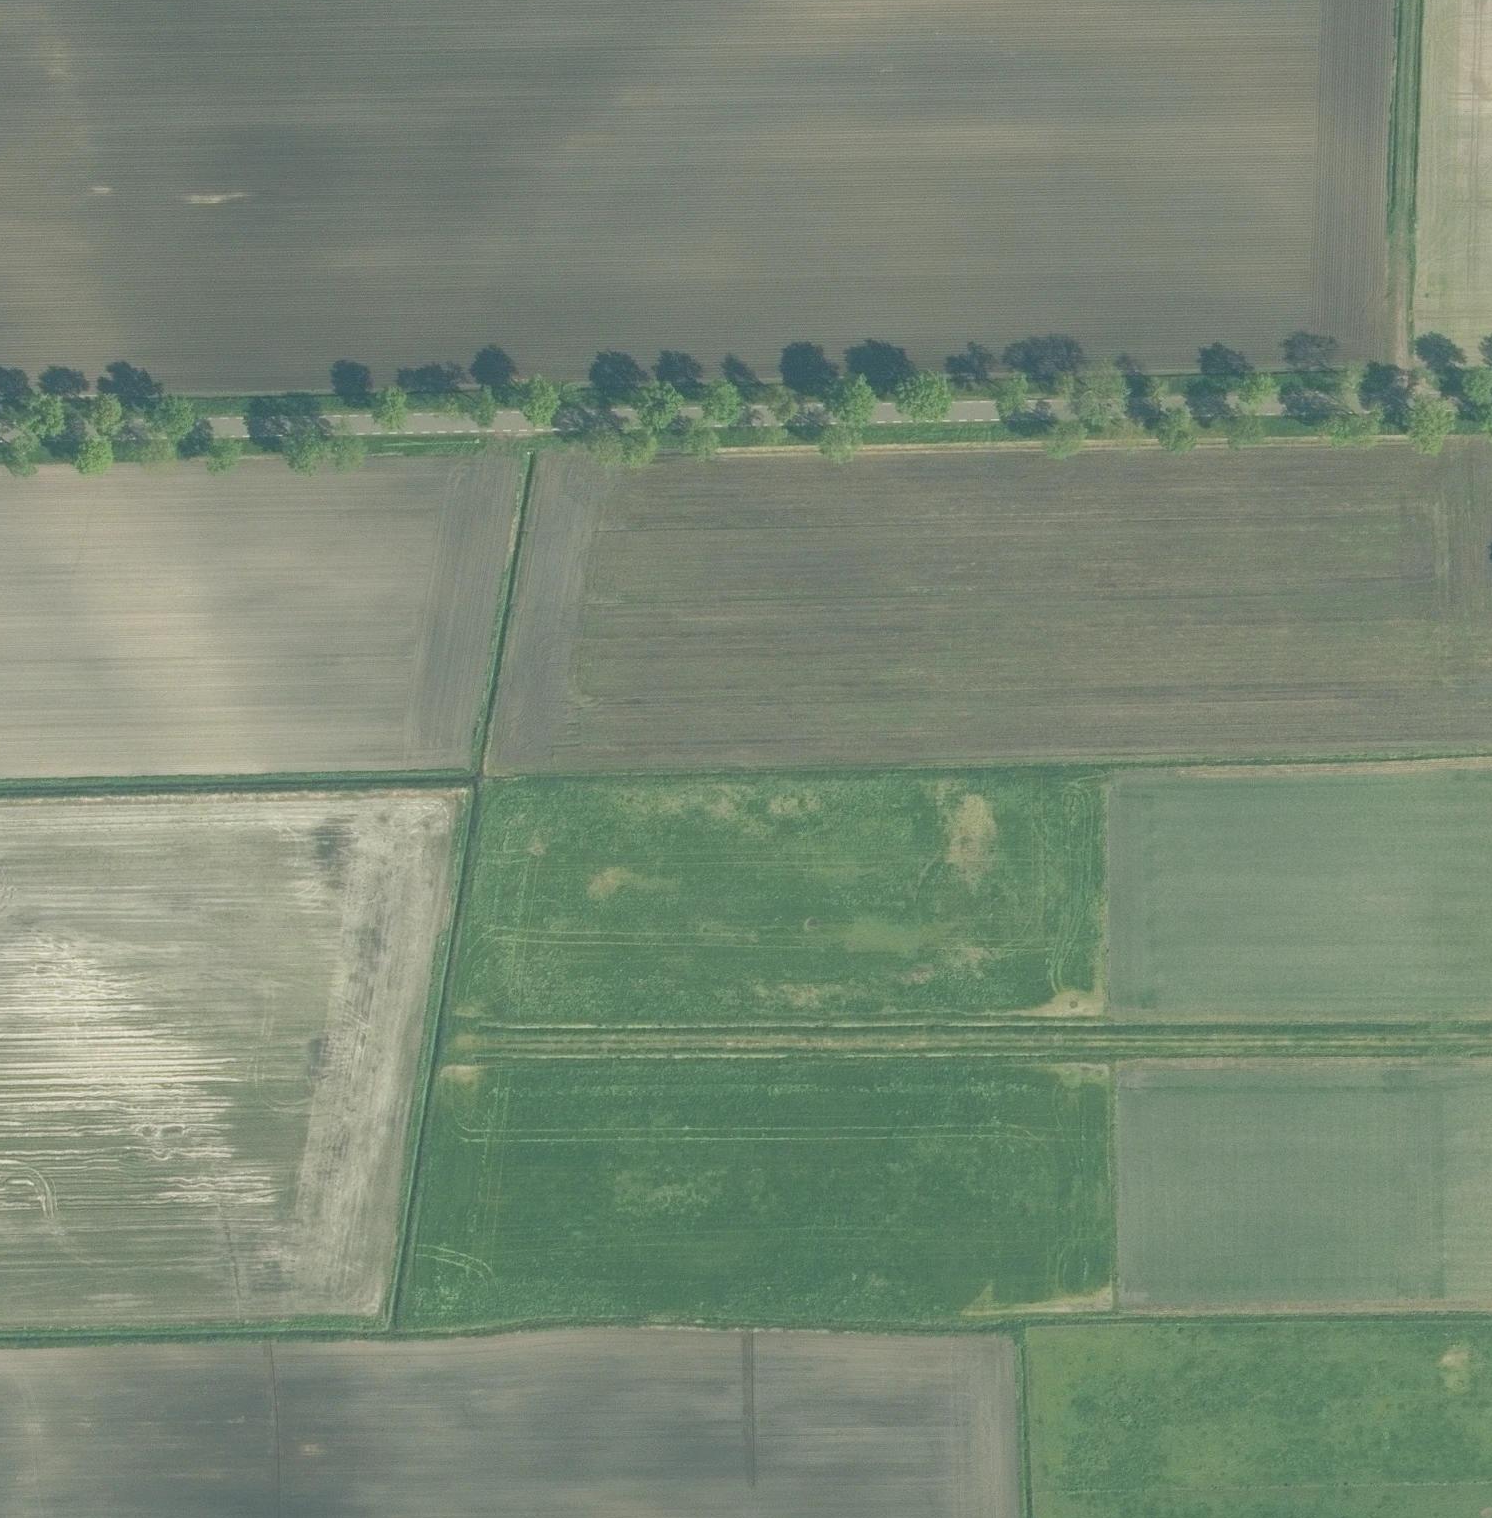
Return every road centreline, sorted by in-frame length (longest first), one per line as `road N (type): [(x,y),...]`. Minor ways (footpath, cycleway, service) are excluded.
road 1 (tertiary): [(0,434),(1491,402)]

